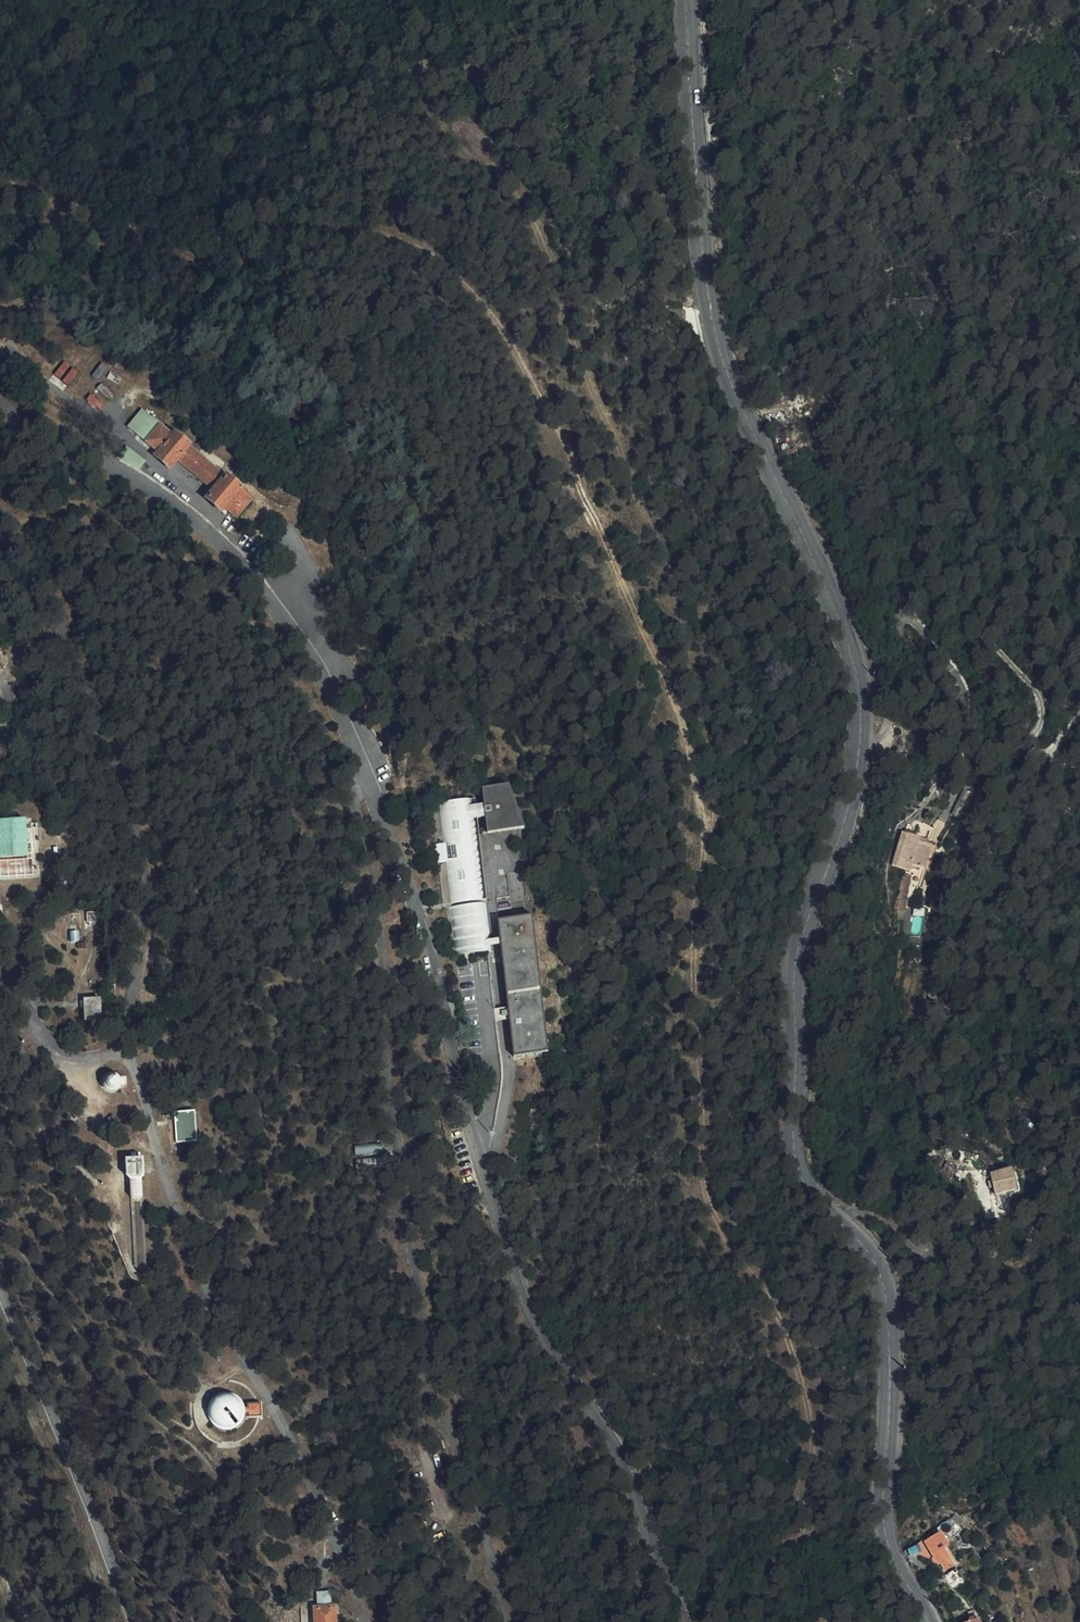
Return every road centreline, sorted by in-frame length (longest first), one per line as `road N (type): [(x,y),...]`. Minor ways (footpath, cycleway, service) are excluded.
road 1 (track): [(825,1621),(802,1572),(812,1443),(797,1366),(770,1301),(709,1203),(704,1173),(694,957),(706,837),(689,749),(567,446),(505,333),(438,259),(407,244),(353,232),(209,233),(107,222),(0,178)]
road 2 (secondary): [(688,0),(712,318),(726,372),(859,673),(855,782),(799,953),(793,1125),(804,1180),(862,1242),(885,1284),(885,1528),(894,1561),(928,1621)]
road 3 (track): [(706,837),(713,757),(665,555),(564,320),(540,236),(518,199),(425,112),(422,73),(479,53),(521,56),(598,91),(621,111),(657,183),(694,309),(712,318)]

